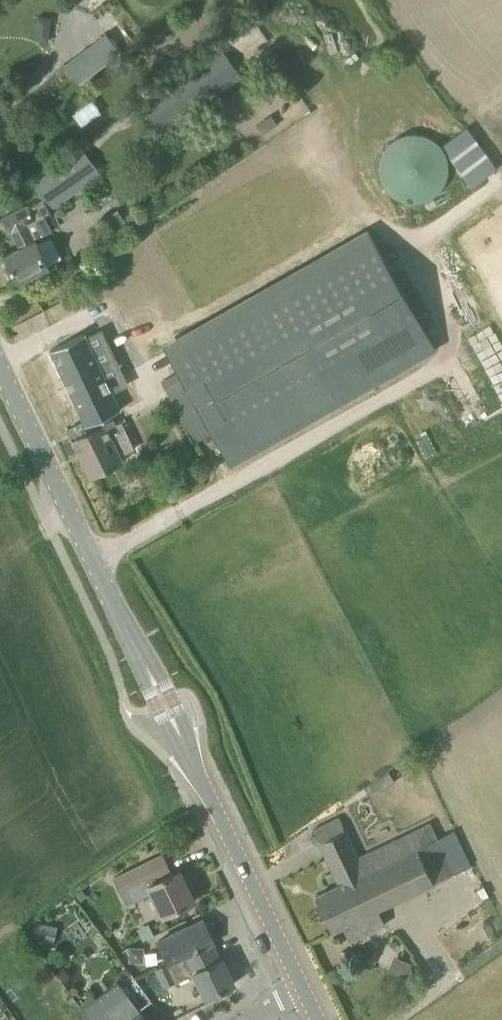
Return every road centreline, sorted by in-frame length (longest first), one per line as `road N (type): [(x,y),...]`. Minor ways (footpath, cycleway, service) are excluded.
road 1 (track): [(0,362),(97,316),(152,373),(212,489),(452,352),(406,269),(501,186)]
road 2 (tertiary): [(145,664),(0,368)]
road 3 (tertiary): [(299,983),(181,738)]

